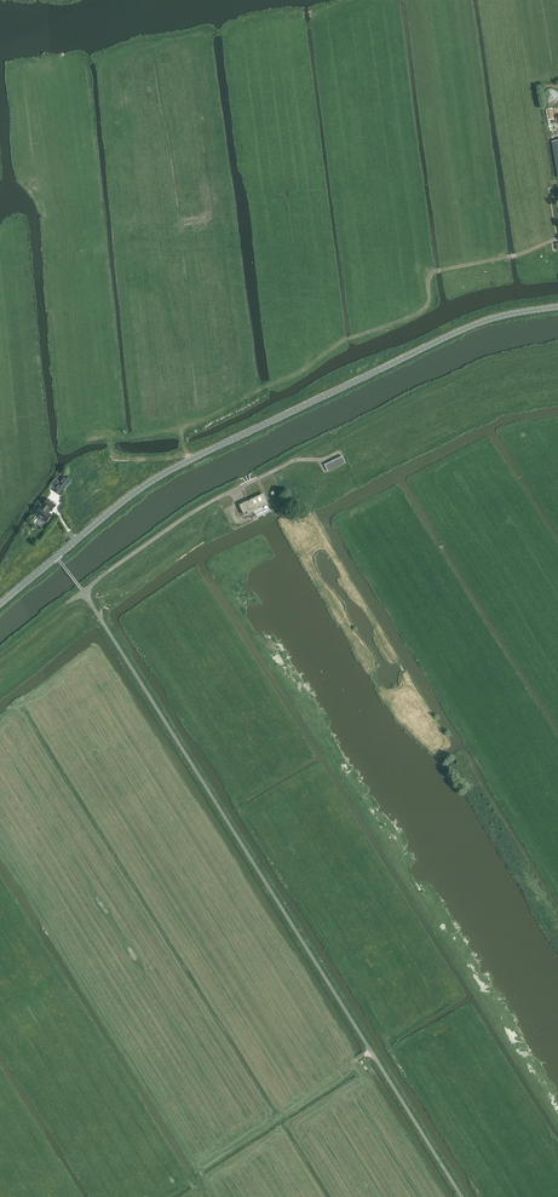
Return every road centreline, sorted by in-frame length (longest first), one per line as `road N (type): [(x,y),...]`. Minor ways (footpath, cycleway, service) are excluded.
road 1 (unclassified): [(462,1196),(85,592),(215,500)]
road 2 (tertiary): [(0,604),(161,477),(482,323),(557,308)]

